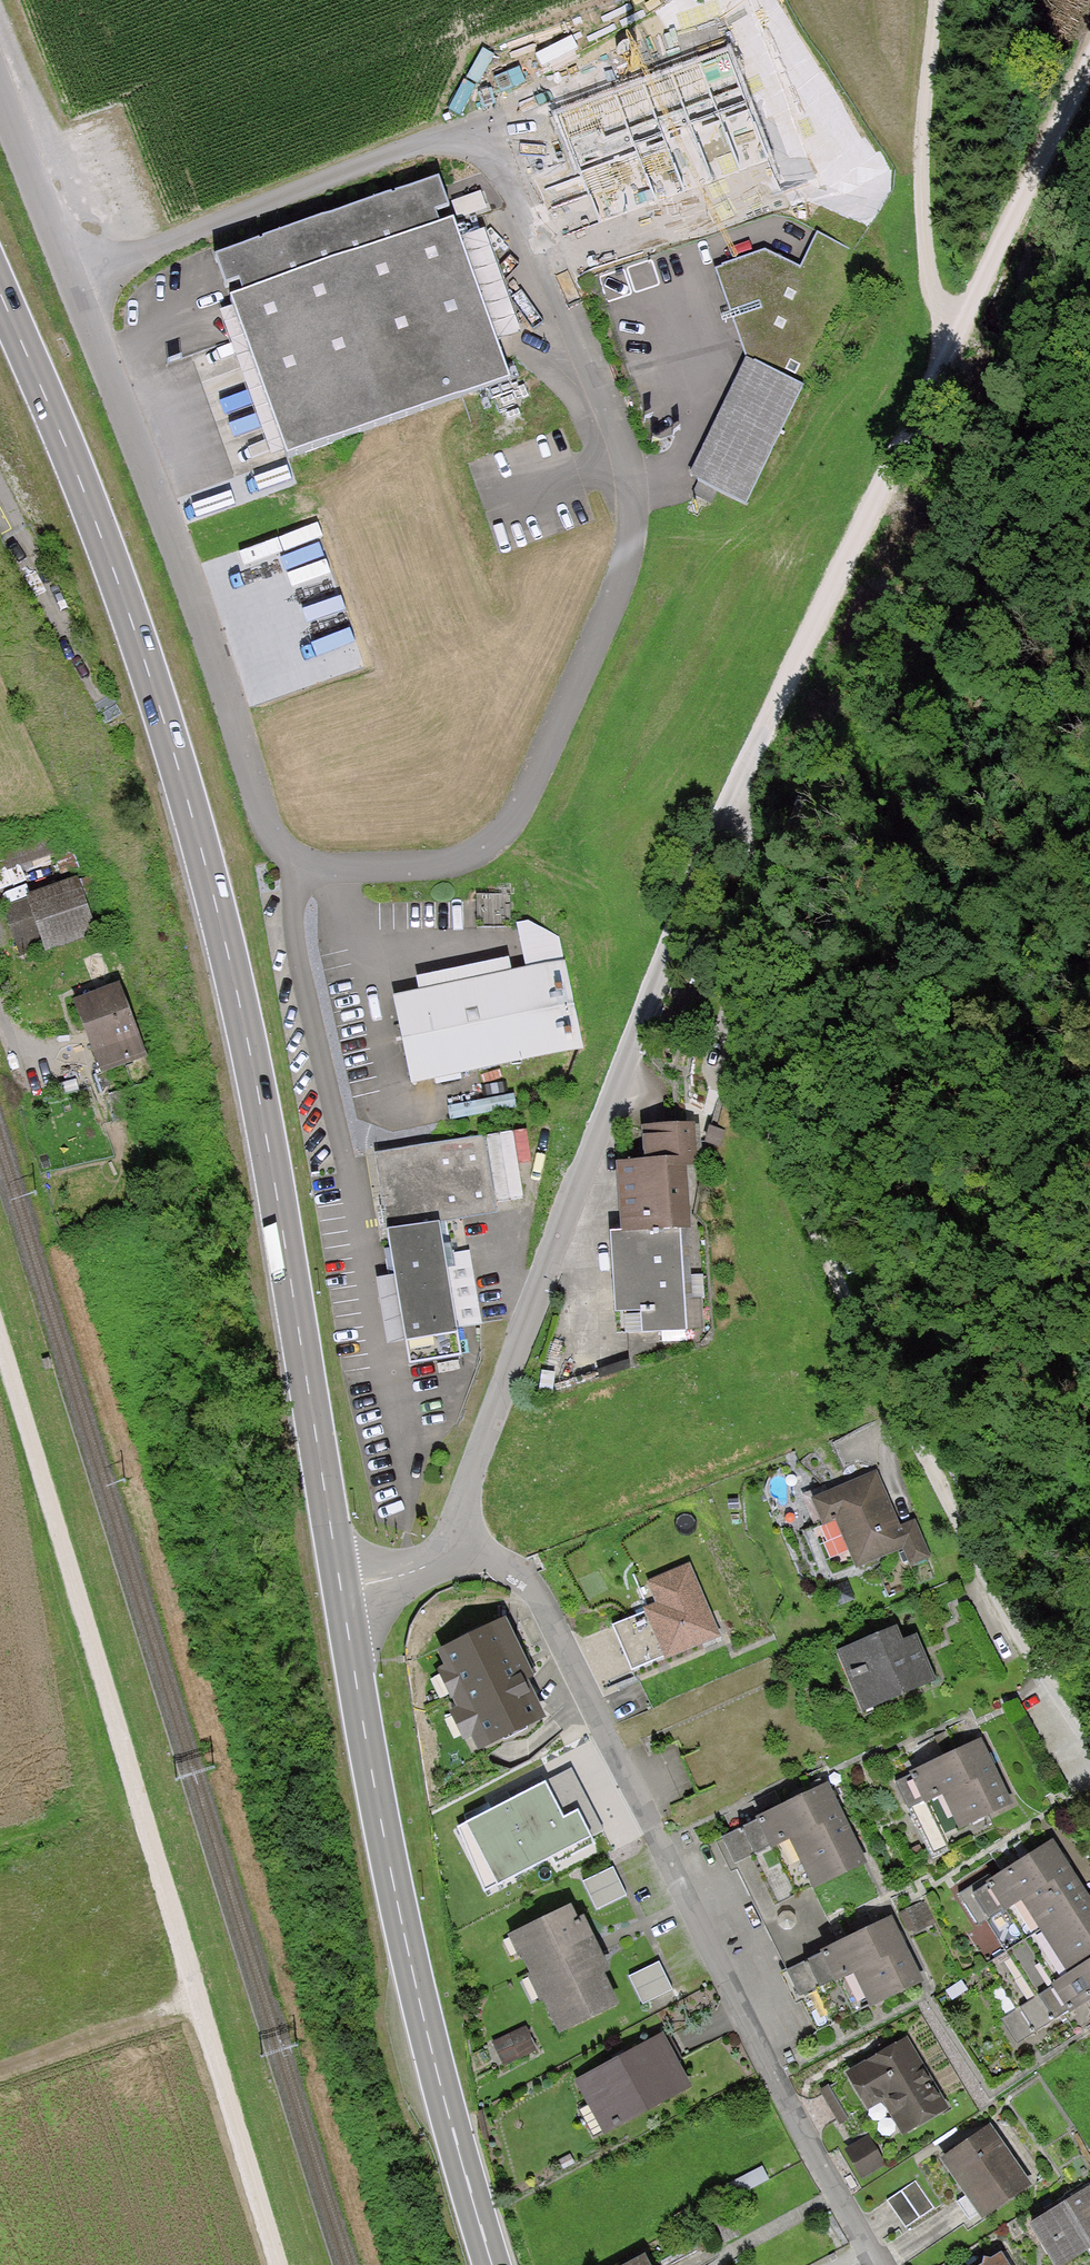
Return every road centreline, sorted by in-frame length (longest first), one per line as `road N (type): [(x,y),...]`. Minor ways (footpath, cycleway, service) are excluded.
road 1 (residential): [(0,90),(191,589),(267,823),(286,853),(316,868),(442,863),(501,831),(529,788),(620,585),(633,511),(627,453),(505,166)]
road 2 (track): [(1089,53),(731,801),(753,865),(754,1062),(766,1116),(902,1412)]
road 3 (primary): [(0,295),(81,485),(196,828),(261,1107),(341,1590)]
road 4 (track): [(280,2264),(0,1341)]
road 5 (residential): [(451,1535),(510,1567),(536,1595),(879,2264)]
road 6 (residential): [(731,801),(548,1246),(451,1535)]
road 7 (primary): [(341,1590),(411,1969),(493,2264)]
road 8 (residential): [(1089,1754),(1026,1652),(902,1412)]
road 9 (track): [(936,0),(923,120),(924,221),(931,292),(956,327)]
road 10 (residential): [(451,1535),(433,1563),(341,1590)]

